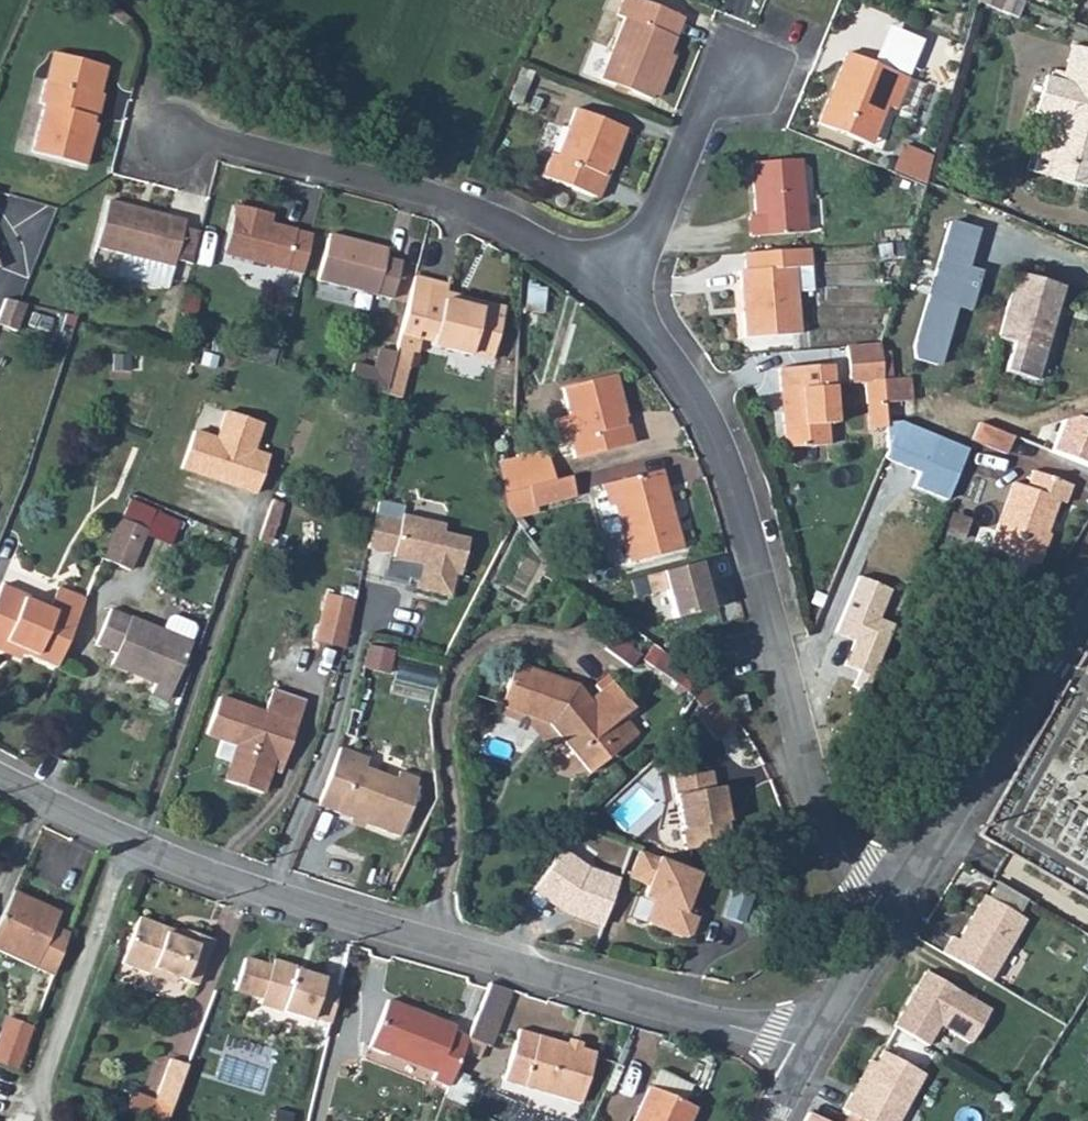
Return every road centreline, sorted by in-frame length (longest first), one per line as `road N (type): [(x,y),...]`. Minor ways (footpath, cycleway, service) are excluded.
road 1 (residential): [(0,765),(133,837),(334,916),(808,1050)]
road 2 (residential): [(896,904),(848,859),(814,762),(774,599),(709,416),(623,290)]
road 3 (residential): [(623,290),(471,210),(216,141),(171,141)]
road 4 (residential): [(1087,603),(896,904)]
road 5 (residential): [(623,290),(700,114),(744,75)]
road 6 (residential): [(896,904),(808,1050)]

